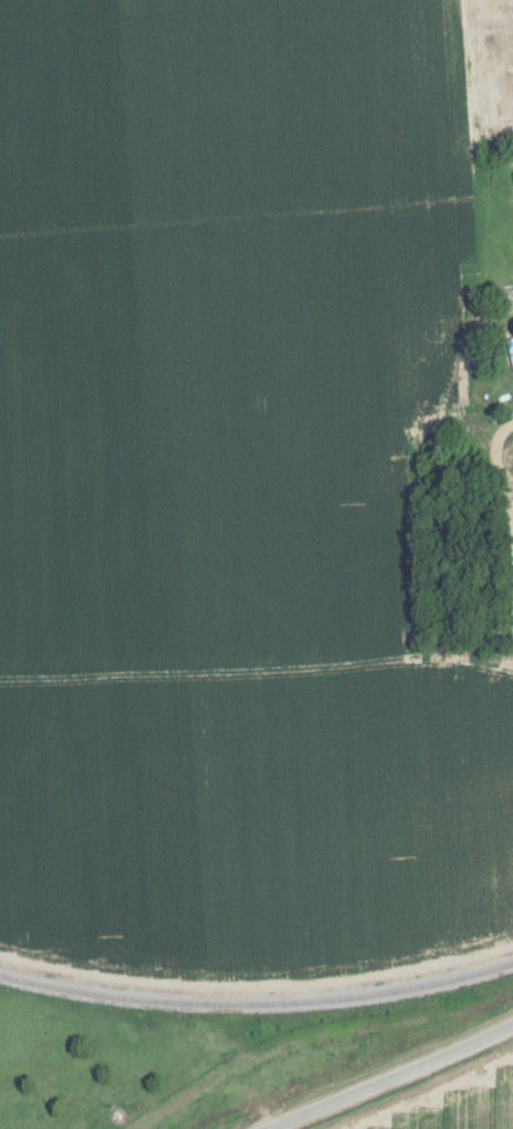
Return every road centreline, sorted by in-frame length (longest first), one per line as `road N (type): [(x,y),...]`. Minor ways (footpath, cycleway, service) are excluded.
road 1 (residential): [(512,663),(315,657),(0,668)]
road 2 (tertiary): [(266,1128),(512,1020)]
road 3 (track): [(512,556),(494,457),(512,425)]

